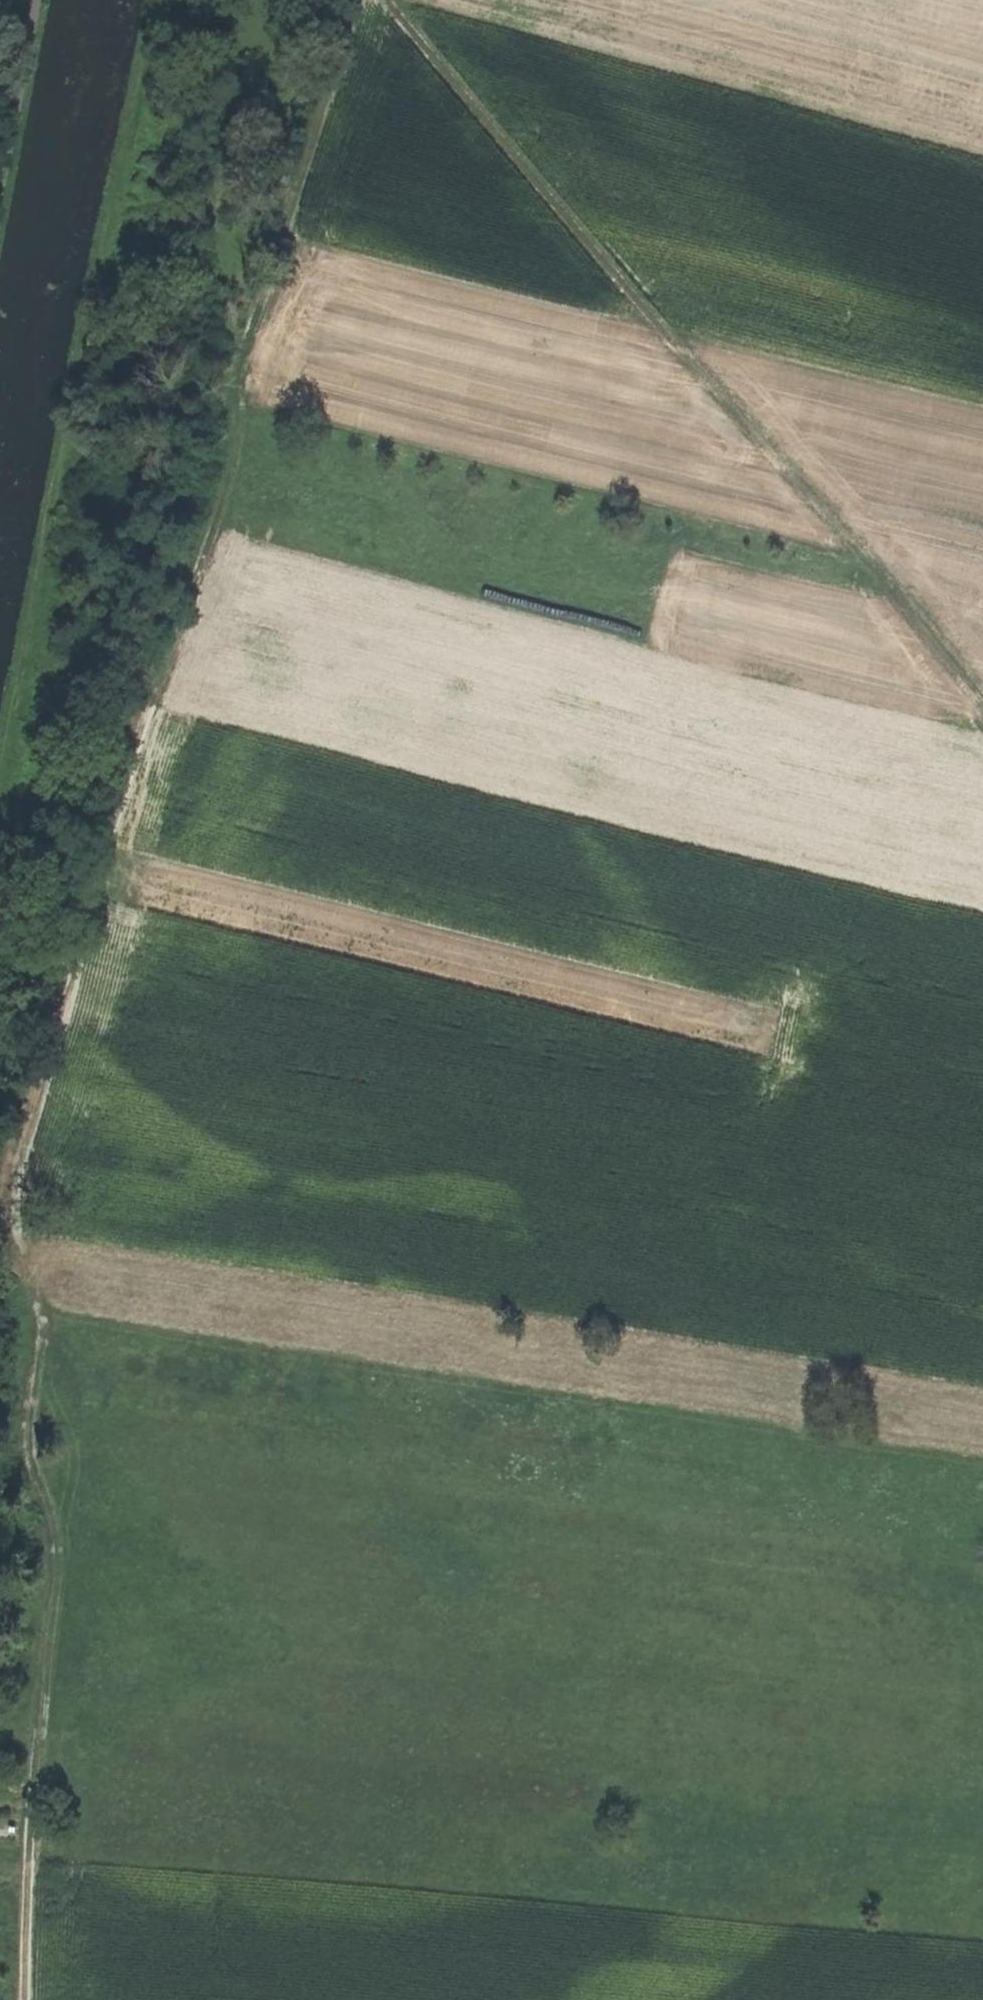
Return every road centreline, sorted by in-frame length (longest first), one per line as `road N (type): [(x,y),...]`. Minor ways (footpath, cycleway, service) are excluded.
road 1 (track): [(348,0),(286,144),(249,277),(224,495),(144,681),(46,1035),(1,1248),(50,1531),(52,1601),(26,1873),(24,1999)]
road 2 (track): [(382,0),(982,707)]

